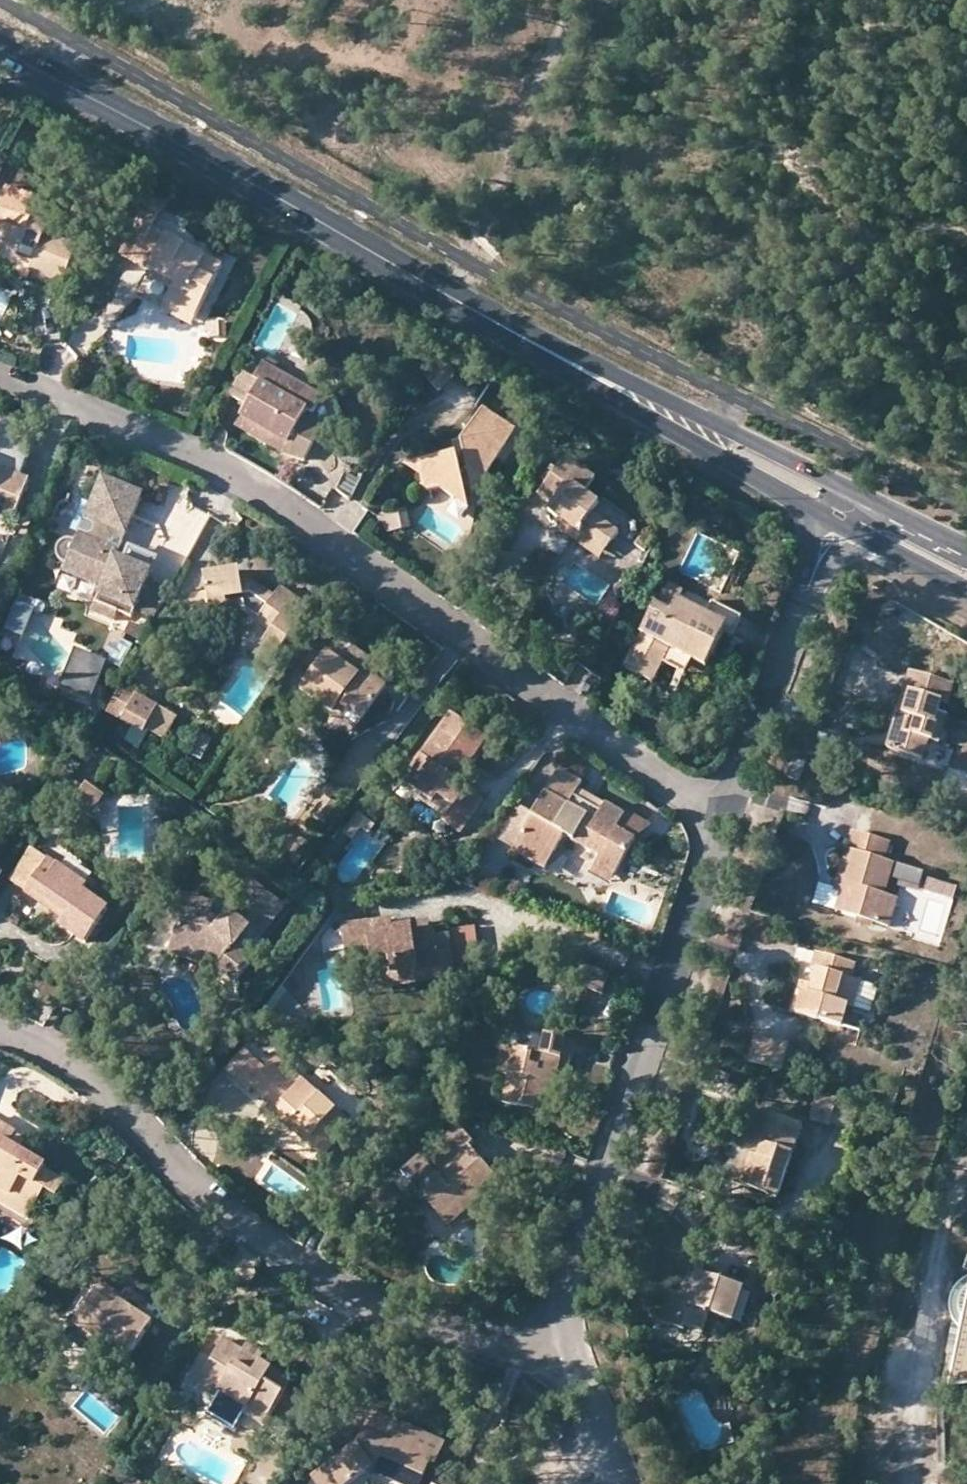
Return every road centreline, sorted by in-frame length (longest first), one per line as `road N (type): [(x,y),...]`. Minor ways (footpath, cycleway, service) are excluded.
road 1 (residential): [(728,812),(646,765),(291,509),(181,448),(0,376)]
road 2 (residential): [(0,1030),(83,1071),(226,1216),(340,1294),(415,1325),(559,1357),(576,1353)]
road 3 (secondary): [(0,50),(514,334)]
road 4 (residential): [(576,1353),(569,1294),(728,812)]
road 5 (secondary): [(839,487),(514,334)]
road 6 (secondary): [(514,334),(820,516)]
road 7 (track): [(578,0),(515,125),(488,211),(446,295)]
road 8 (track): [(966,1176),(955,1188),(926,1312),(913,1483)]
road 9 (residential): [(728,812),(801,607)]
road 10 (secondary): [(966,549),(839,487)]
road 11 (residential): [(624,1483),(576,1353)]
road 12 (residential): [(966,555),(951,556),(855,510)]

